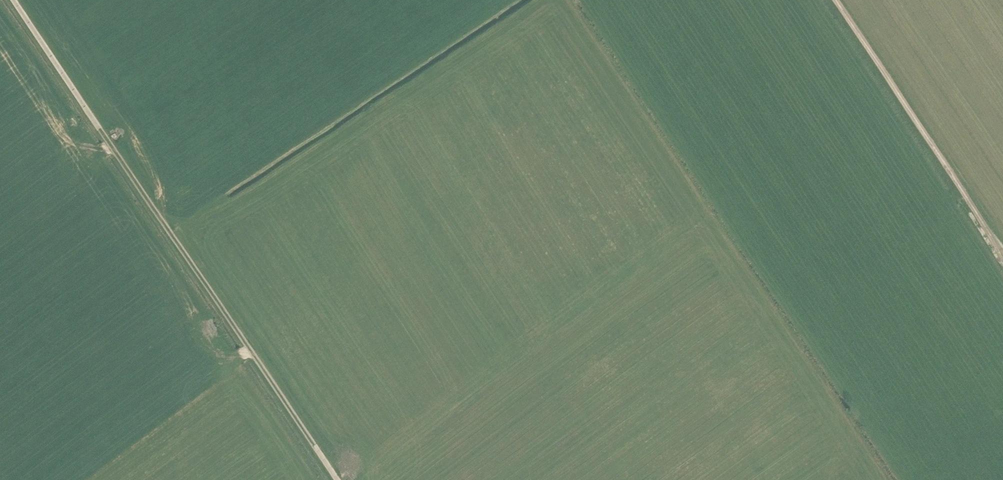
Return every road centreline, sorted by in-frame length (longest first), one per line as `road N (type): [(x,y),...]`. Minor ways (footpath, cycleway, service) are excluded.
road 1 (track): [(337,479),(13,0)]
road 2 (track): [(1002,255),(834,0)]

